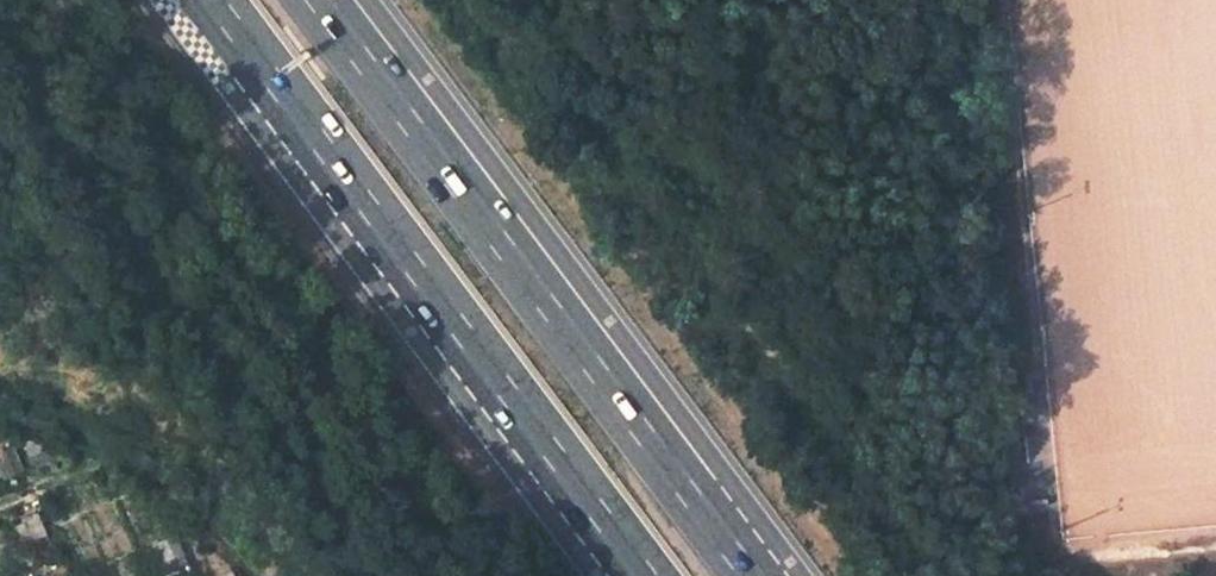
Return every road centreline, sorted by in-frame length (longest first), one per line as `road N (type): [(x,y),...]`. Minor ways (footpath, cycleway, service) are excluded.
road 1 (trunk): [(758,575),(326,0)]
road 2 (trunk): [(207,0),(637,575)]

